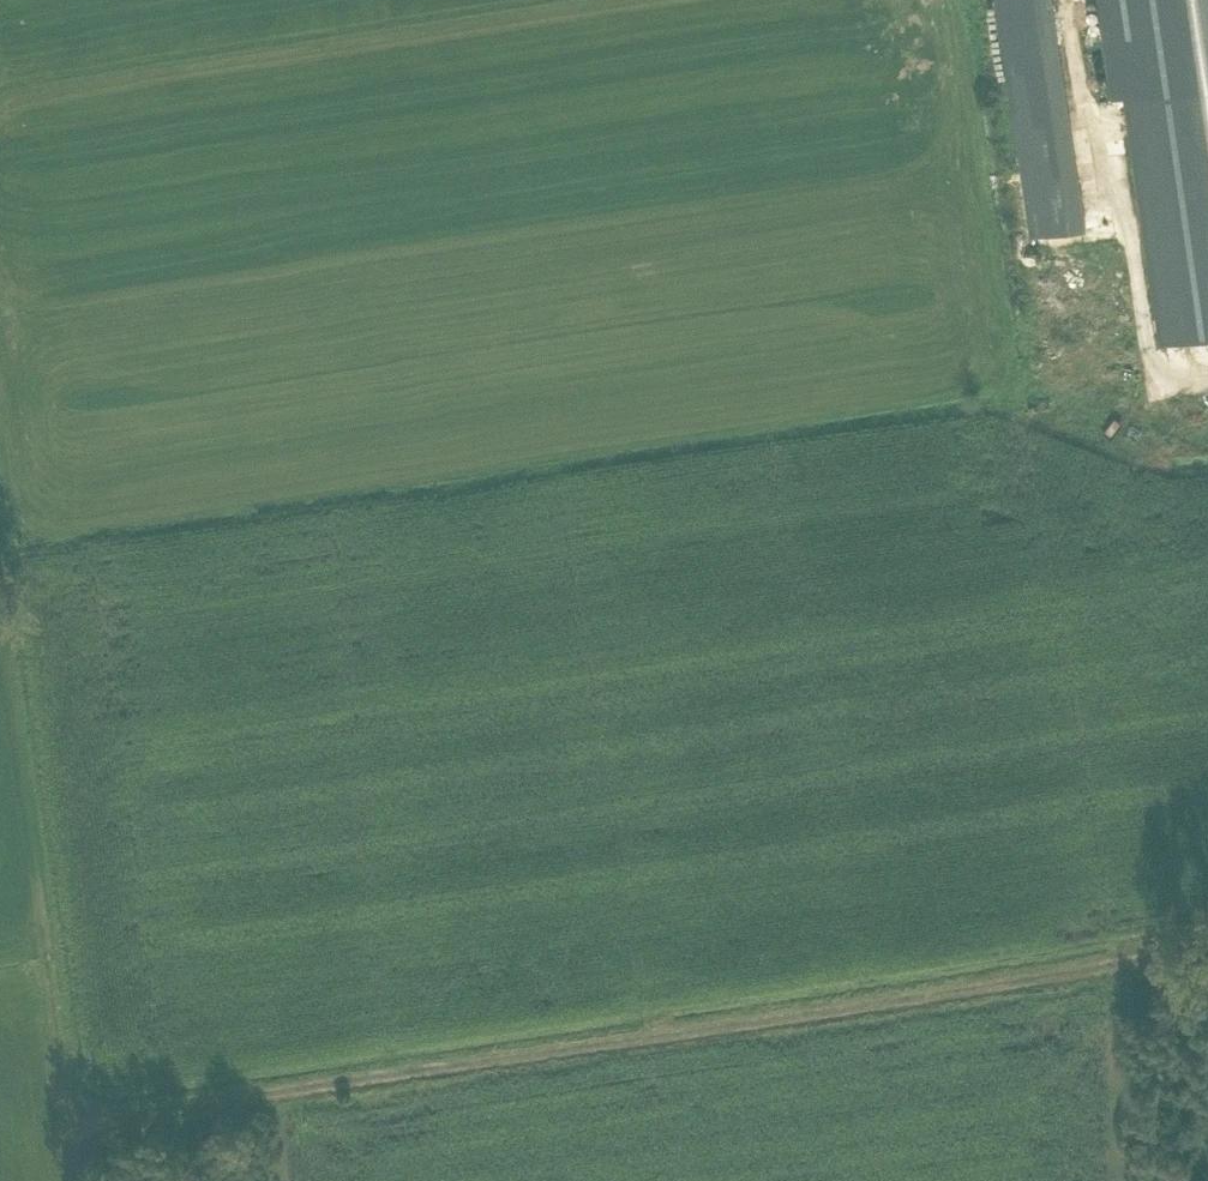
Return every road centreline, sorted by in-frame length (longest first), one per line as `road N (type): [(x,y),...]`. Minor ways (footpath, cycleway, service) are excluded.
road 1 (track): [(72,1122),(1207,952)]
road 2 (track): [(72,1122),(0,659)]

